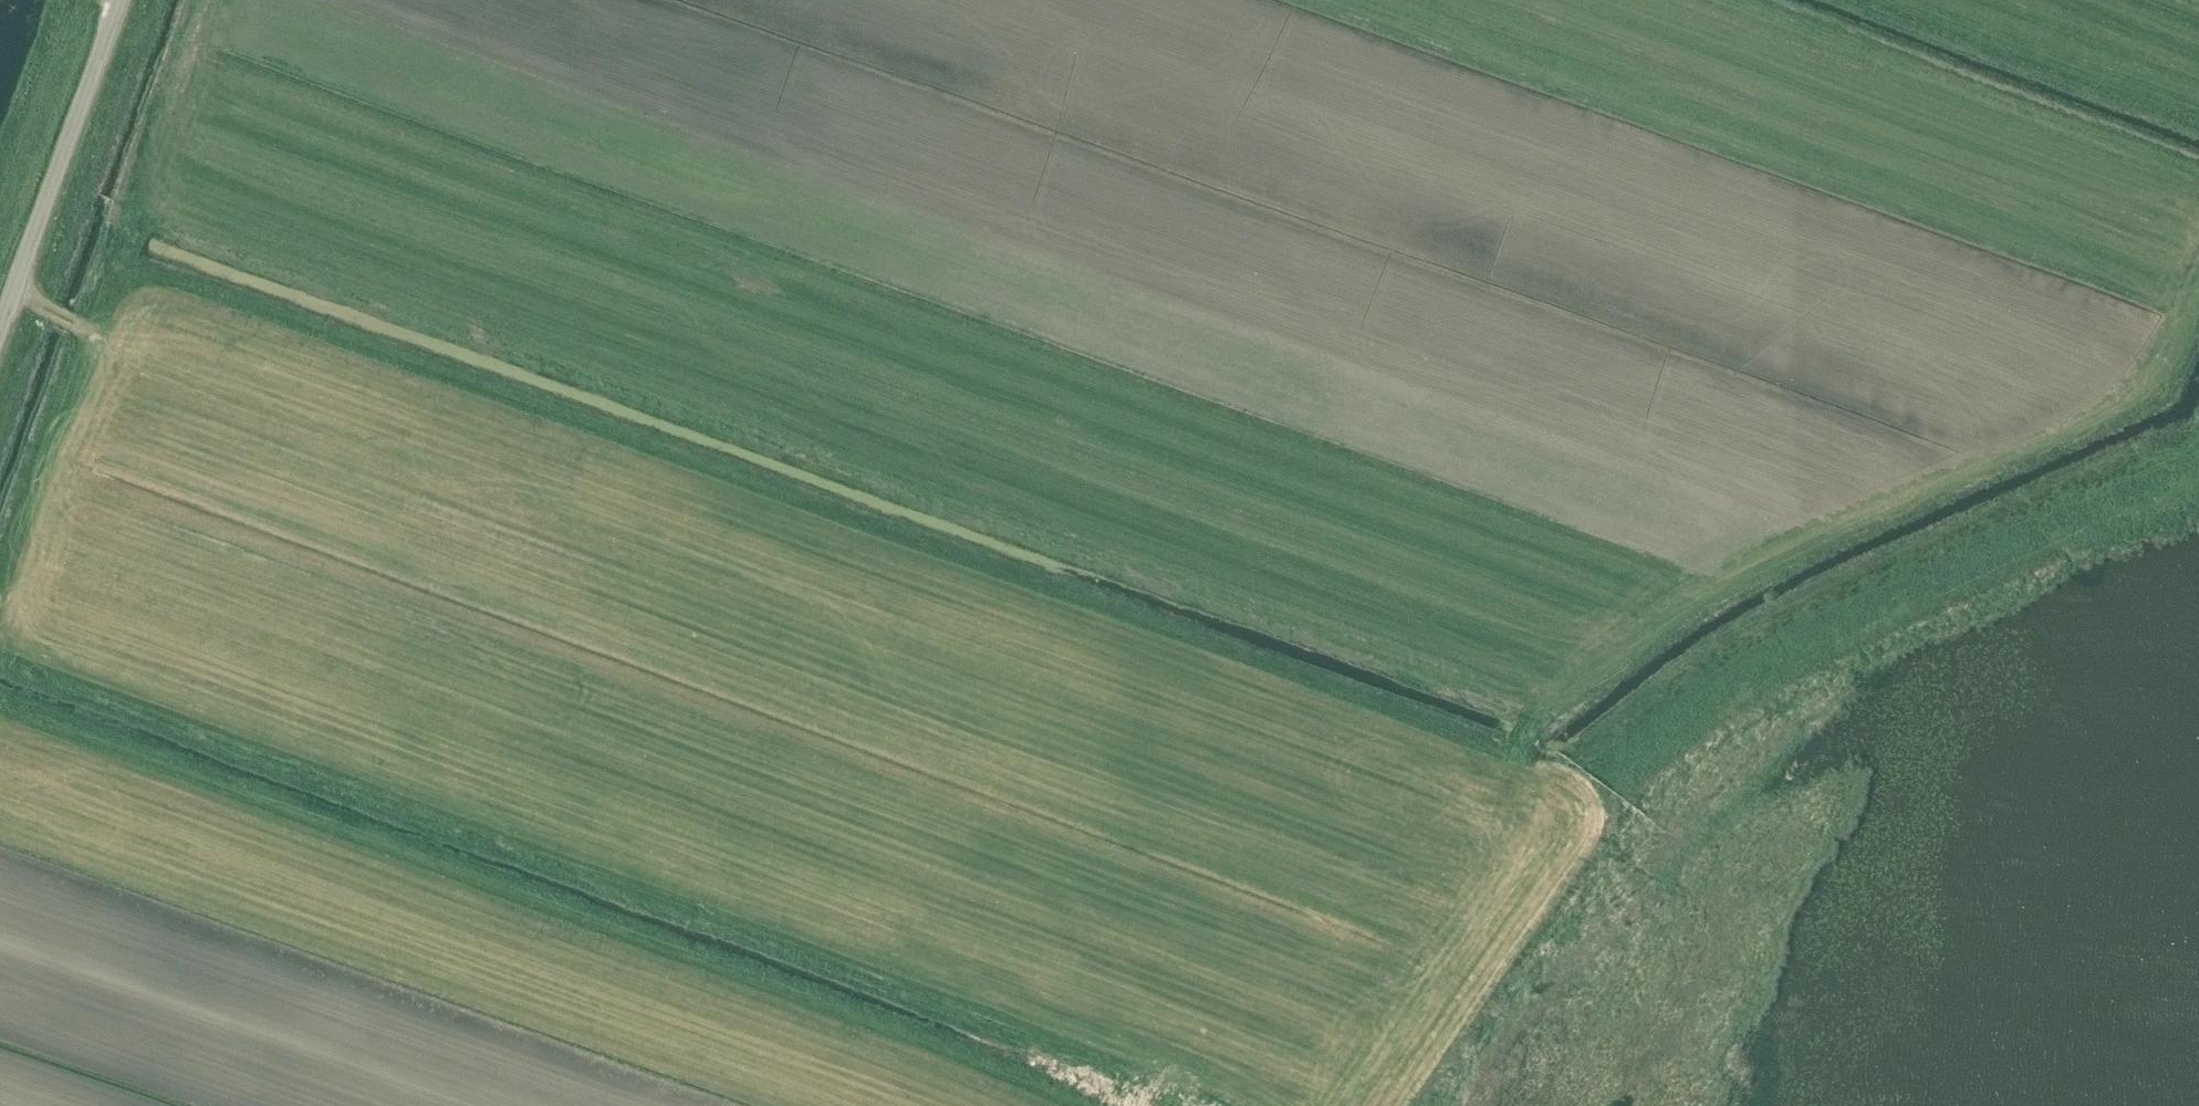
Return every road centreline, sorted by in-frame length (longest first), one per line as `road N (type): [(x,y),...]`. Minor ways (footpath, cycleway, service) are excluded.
road 1 (unclassified): [(0,343),(126,0)]

